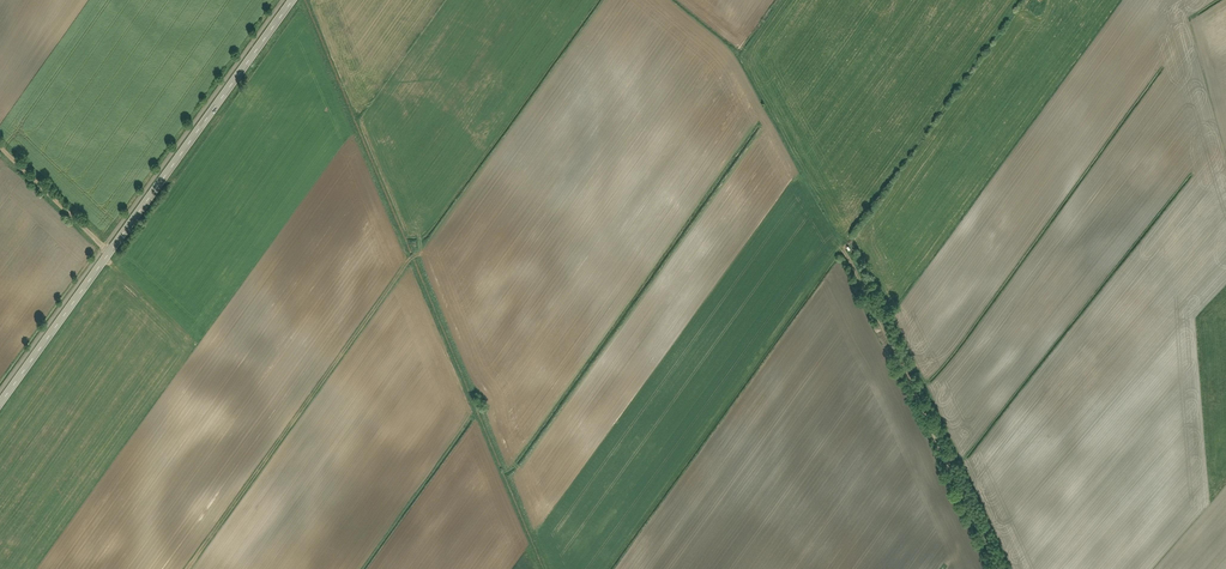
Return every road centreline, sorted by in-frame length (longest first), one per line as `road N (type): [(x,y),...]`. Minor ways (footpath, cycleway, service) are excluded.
road 1 (secondary): [(0,404),(293,0)]
road 2 (track): [(998,568),(848,252)]

